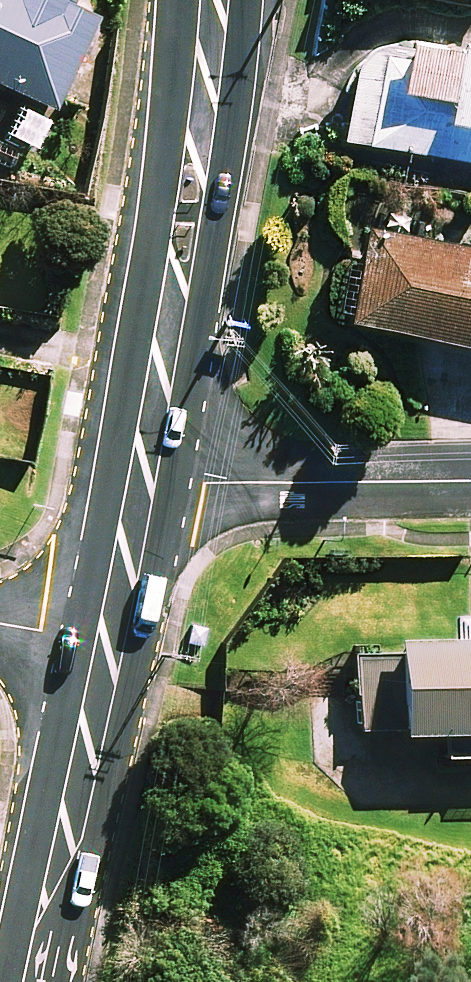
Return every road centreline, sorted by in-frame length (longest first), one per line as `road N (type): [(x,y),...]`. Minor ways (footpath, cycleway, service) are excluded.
road 1 (tertiary): [(215,0),(143,477)]
road 2 (tertiary): [(107,644),(34,981)]
road 3 (residential): [(470,484),(208,484),(143,477)]
road 4 (tertiary): [(143,477),(107,644)]

